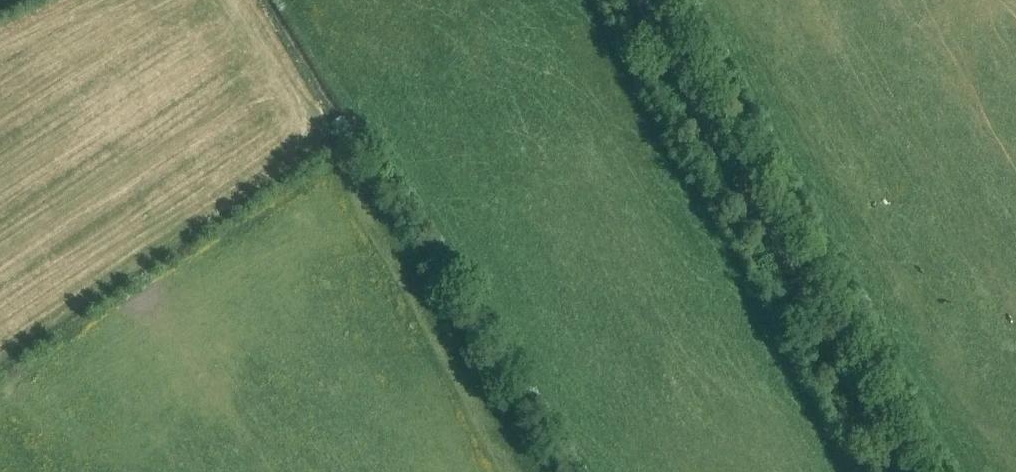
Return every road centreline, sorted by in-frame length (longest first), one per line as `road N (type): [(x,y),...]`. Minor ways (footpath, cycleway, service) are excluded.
road 1 (unclassified): [(896,471),(637,0)]

